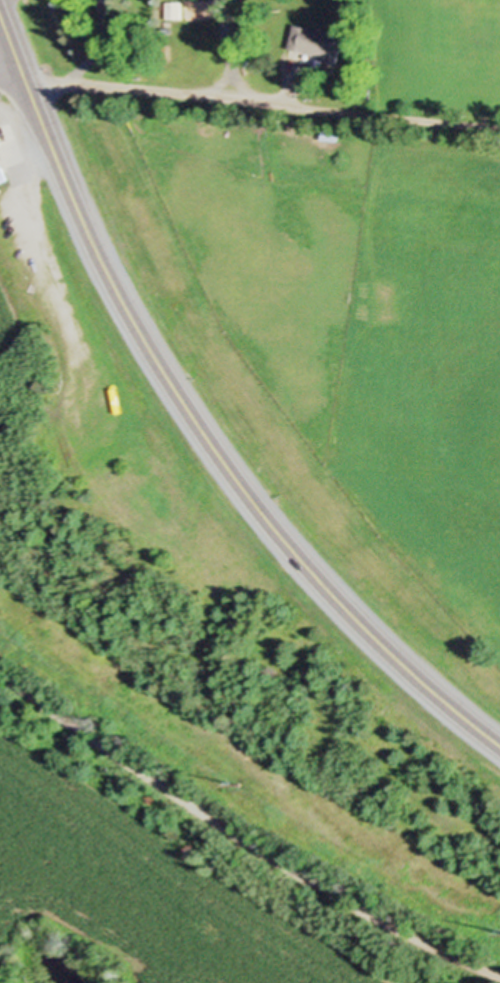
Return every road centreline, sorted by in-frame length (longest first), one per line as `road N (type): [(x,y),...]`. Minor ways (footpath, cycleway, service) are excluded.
road 1 (primary): [(499,742),(394,654),(297,554),(211,443),(143,342),(0,23)]
road 2 (track): [(0,672),(303,876),(499,974)]
road 3 (residential): [(499,124),(19,76)]

